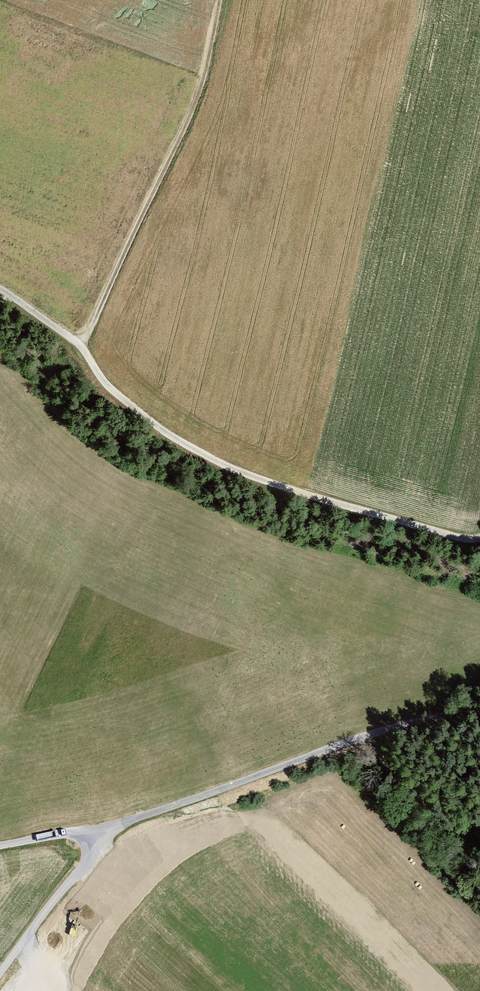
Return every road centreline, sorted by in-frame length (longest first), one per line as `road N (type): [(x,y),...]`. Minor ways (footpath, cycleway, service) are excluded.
road 1 (track): [(0,290),(80,344),(110,390),(188,454),(259,486),(479,537)]
road 2 (track): [(479,706),(403,724),(107,826)]
road 3 (track): [(80,344),(198,97),(219,0)]
road 4 (track): [(107,826),(0,974)]
road 5 (track): [(479,870),(351,741)]

